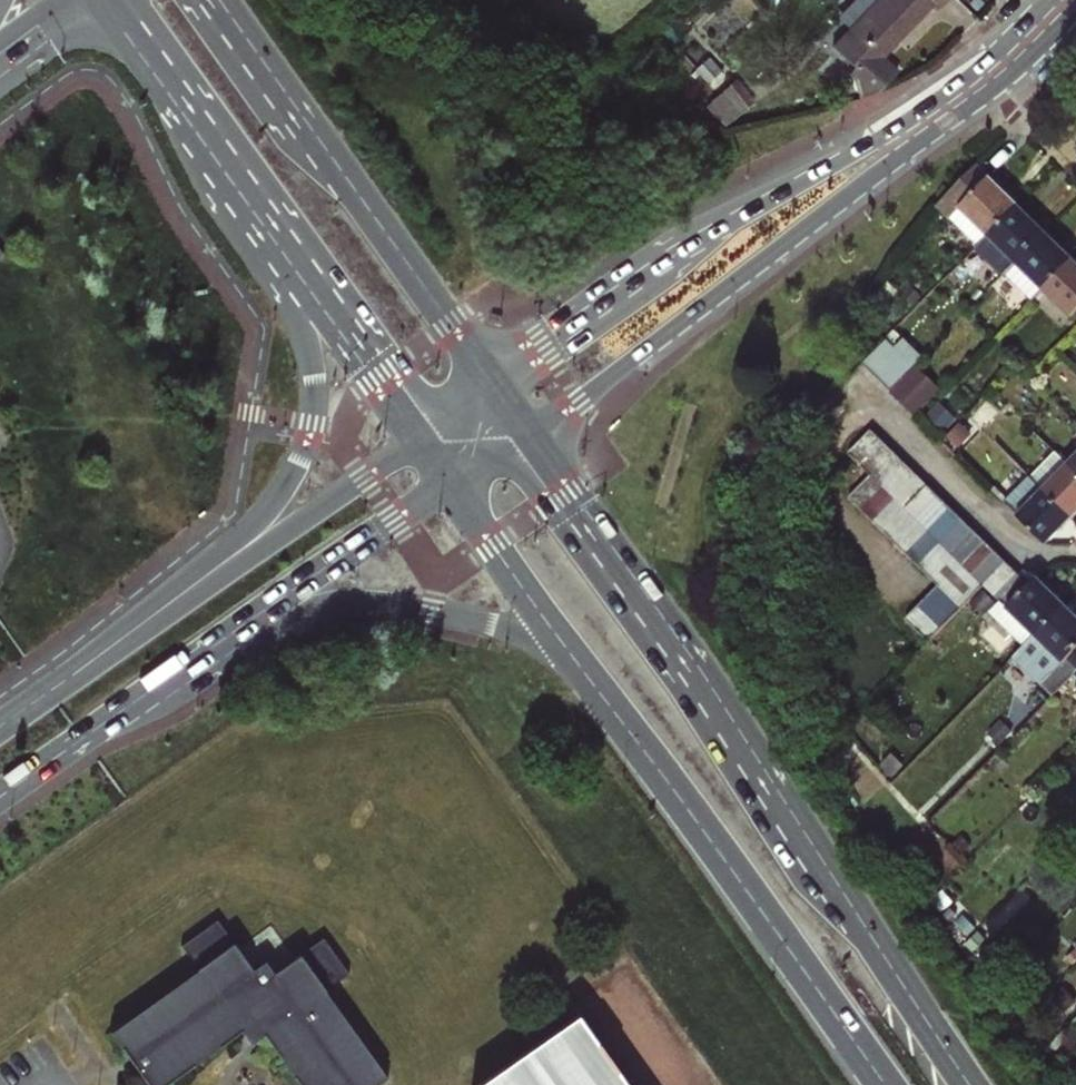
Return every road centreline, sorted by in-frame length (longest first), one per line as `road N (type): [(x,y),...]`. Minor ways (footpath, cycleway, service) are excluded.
road 1 (trunk): [(970,1084),(714,691),(530,431)]
road 2 (secondary): [(530,431),(996,85),(1075,10)]
road 3 (secondary): [(1048,0),(994,56),(908,120),(672,256),(494,383)]
road 4 (trunk): [(228,159),(309,340),(315,423),(304,461),(267,519),(132,632)]
road 5 (trunk): [(576,661),(886,1084)]
road 6 (trunk): [(494,383),(221,0)]
road 7 (trunk): [(178,673),(305,610),(357,600),(490,622),(576,661)]
road 8 (primary): [(418,439),(132,632)]
road 9 (trunk): [(228,159),(418,439)]
road 10 (primary): [(178,673),(450,482)]
road 11 (trunk): [(450,482),(576,661)]
road 12 (primary): [(0,798),(178,673)]
road 13 (trunk): [(111,0),(228,159)]
road 14 (primary): [(132,632),(0,724)]

